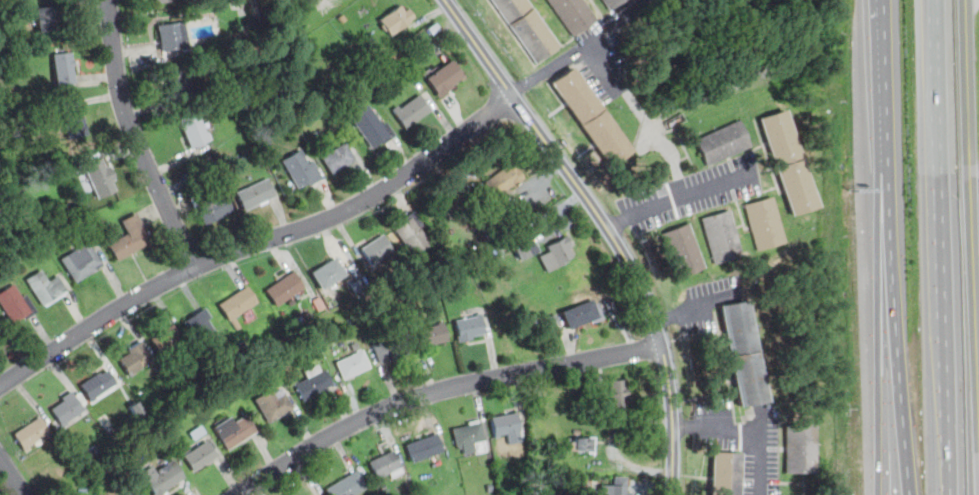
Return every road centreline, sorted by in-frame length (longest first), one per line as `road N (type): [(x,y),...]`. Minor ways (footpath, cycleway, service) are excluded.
road 1 (residential): [(0,386),(194,268),(325,221),(382,191),(513,93)]
road 2 (tertiary): [(671,494),(667,375),(644,296),(570,174),(446,0)]
road 3 (motorway): [(946,494),(933,0)]
road 4 (motorway): [(877,0),(889,494)]
road 5 (residential): [(240,494),(400,403),(661,344)]
road 6 (tertiary): [(978,404),(967,0)]
road 7 (residential): [(194,268),(132,131),(108,0)]

